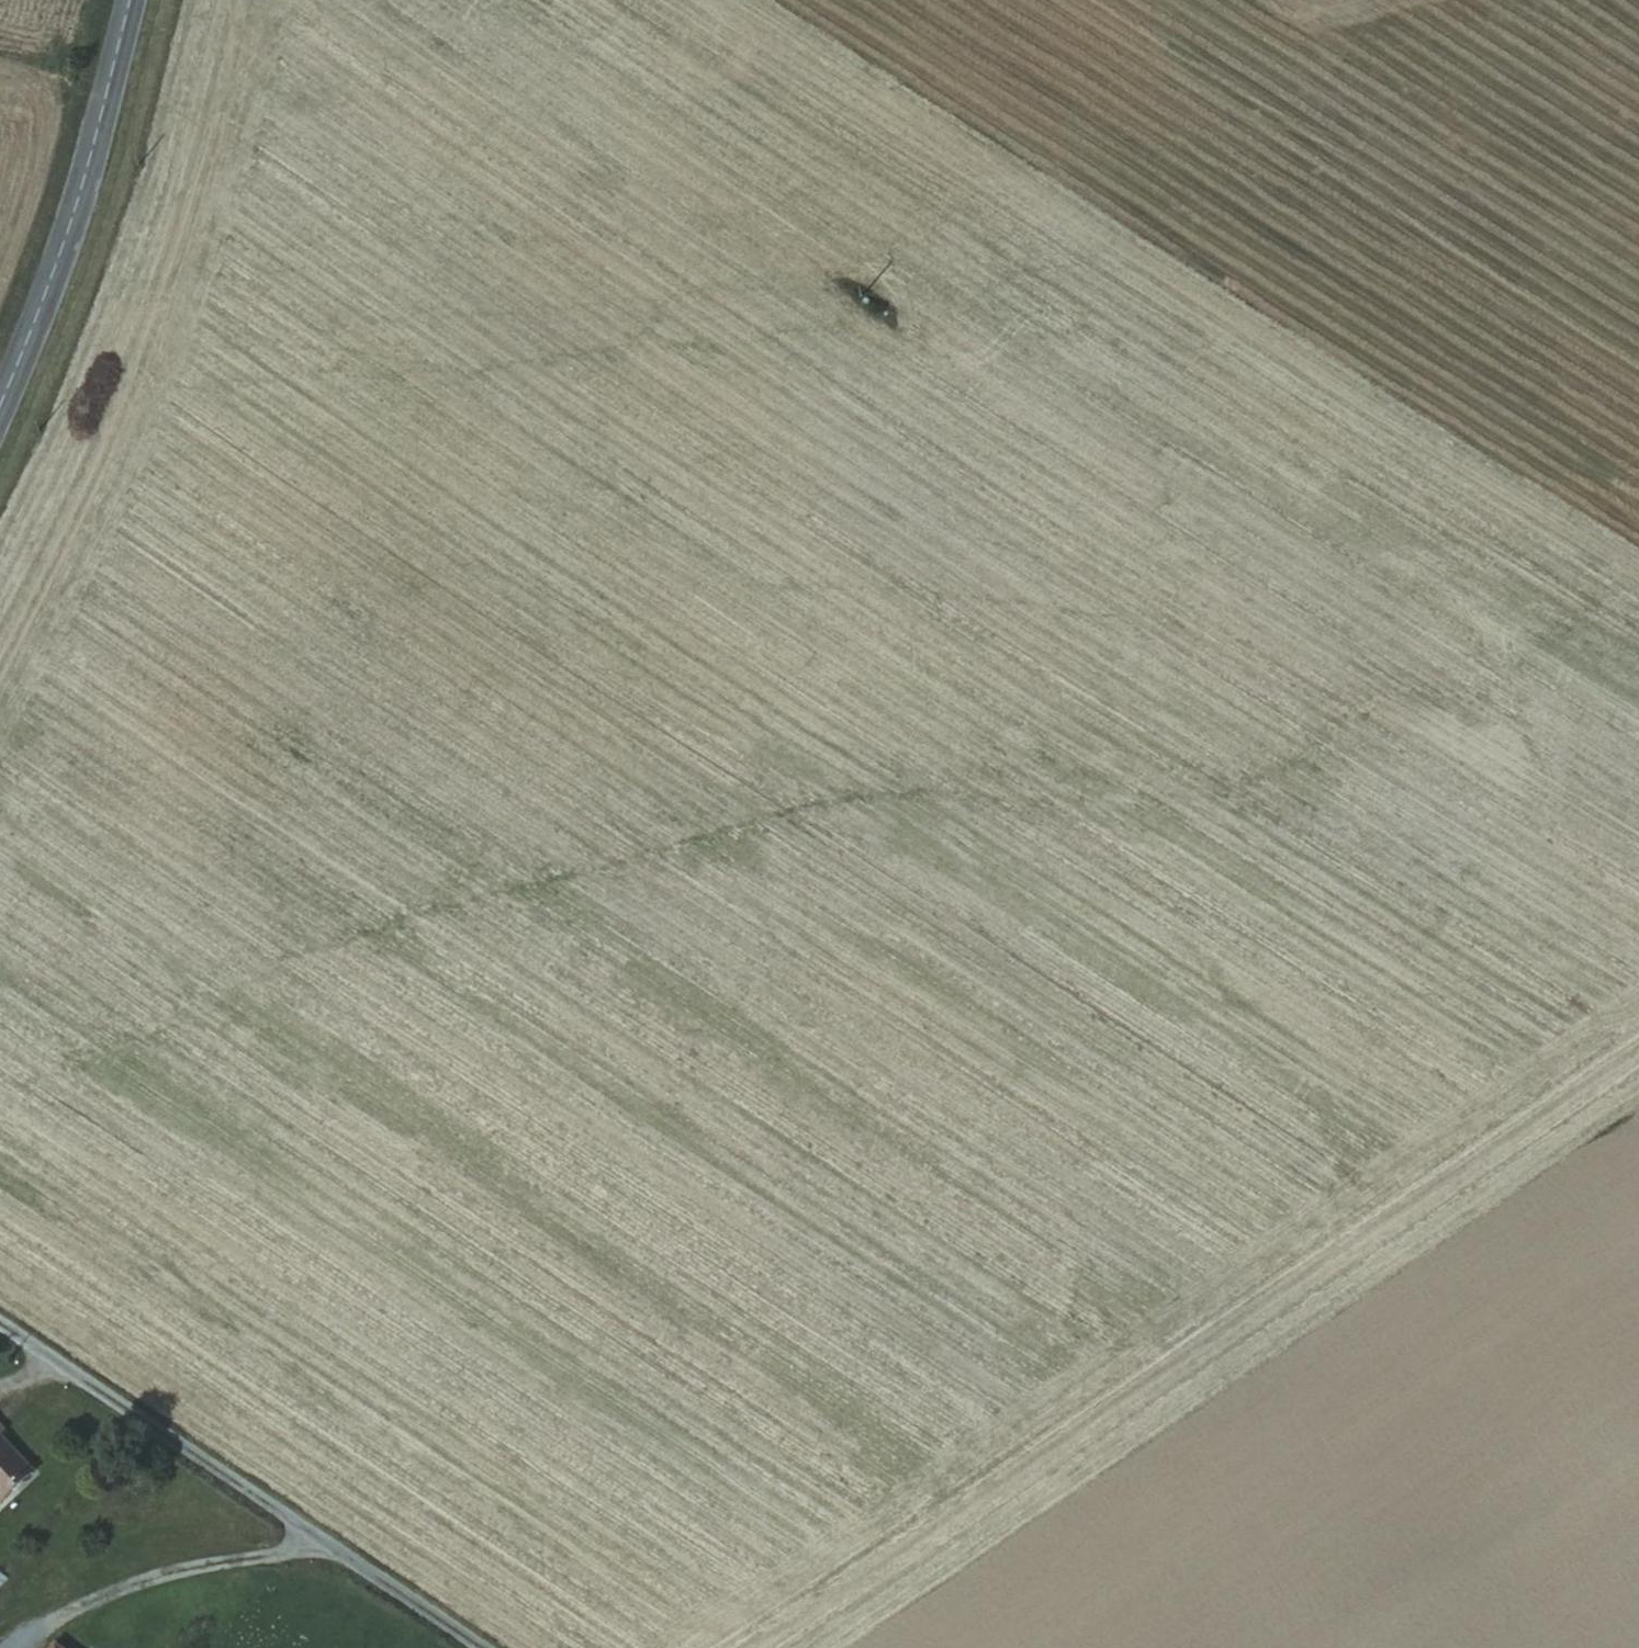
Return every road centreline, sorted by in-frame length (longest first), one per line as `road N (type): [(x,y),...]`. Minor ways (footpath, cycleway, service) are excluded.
road 1 (unclassified): [(477,1647),(0,1327)]
road 2 (tertiary): [(131,0),(58,256),(0,404)]

